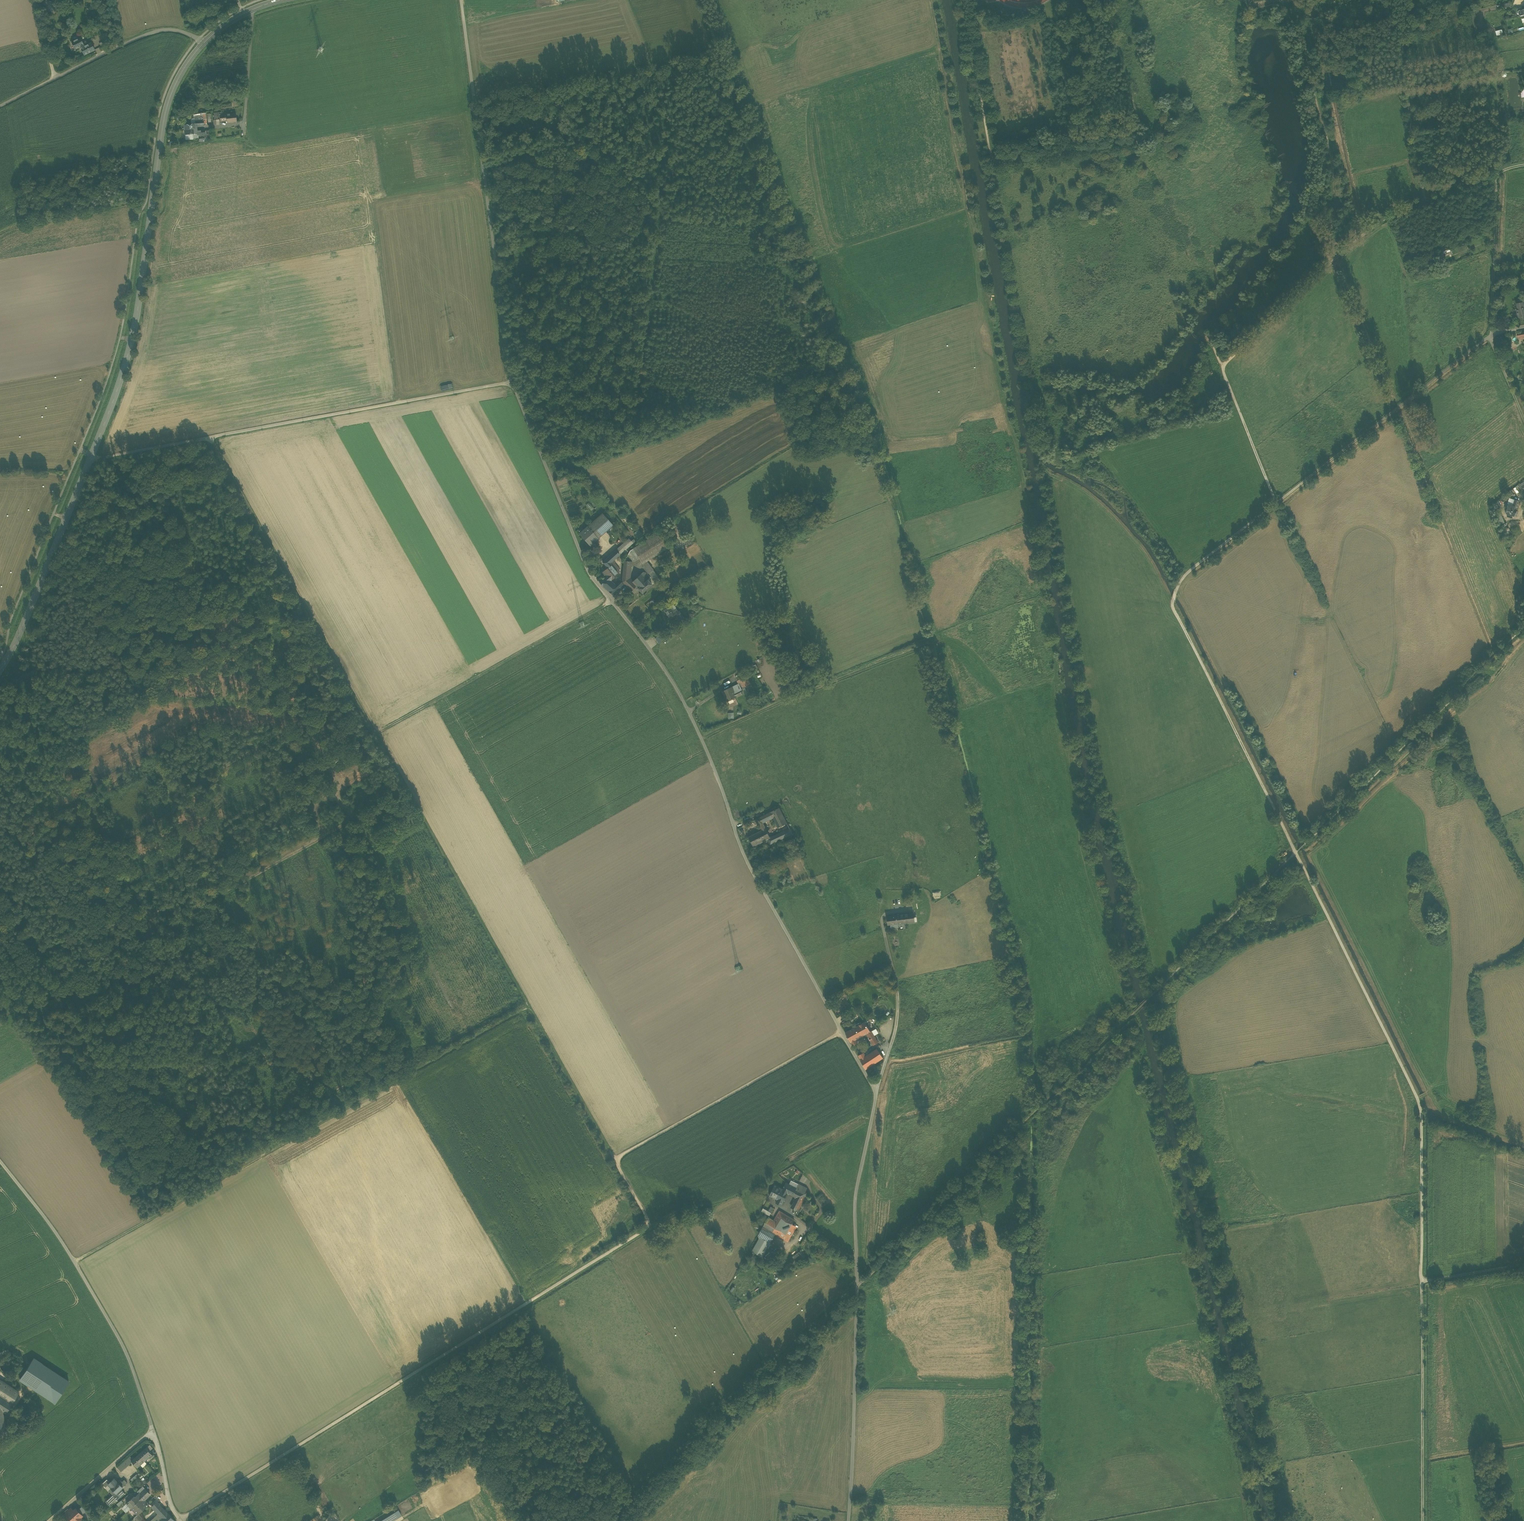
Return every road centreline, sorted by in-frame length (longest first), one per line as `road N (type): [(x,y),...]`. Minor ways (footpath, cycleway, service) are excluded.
road 1 (track): [(842,1031),(614,1159),(651,1225),(179,1519)]
road 2 (track): [(209,438),(614,1159)]
road 3 (unclassified): [(877,1095),(741,848),(682,698),(590,575),(511,381)]
road 4 (track): [(1296,852),(1172,600),(1179,582),(1276,503),(1221,367),(1331,262)]
road 5 (track): [(1027,521),(929,0)]
road 6 (track): [(74,1261),(529,1006)]
road 7 (track): [(1255,1520),(1129,1021)]
road 8 (track): [(964,0),(996,163),(1142,142),(1105,0)]
road 9 (track): [(1422,1281),(1420,1100),(1296,852)]
road 10 (secondary): [(203,43),(182,72),(163,122),(132,338),(91,455)]
road 11 (residential): [(849,1520),(854,1205),(877,1095)]
road 12 (unclassified): [(511,381),(91,455)]
road 13 (unclassified): [(511,381),(461,0)]
road 14 (track): [(0,1018),(319,839)]
road 15 (residential): [(0,1161),(61,1238),(127,1352),(153,1430)]
road 16 (track): [(152,933),(1,668)]
road 17 (track): [(1276,503),(1491,335)]
road 18 (track): [(612,602),(375,734)]
road 19 (track): [(1422,1281),(1423,1520)]
road 20 (secondary): [(91,455),(0,670)]
road 21 (track): [(1392,0),(1423,203)]
road 22 (unclassified): [(55,77),(152,32),(173,29),(203,43)]
road 23 (track): [(1498,175),(1491,335)]
road 24 (residential): [(153,1430),(50,1520)]
road 25 (unclassified): [(251,11),(243,135)]

